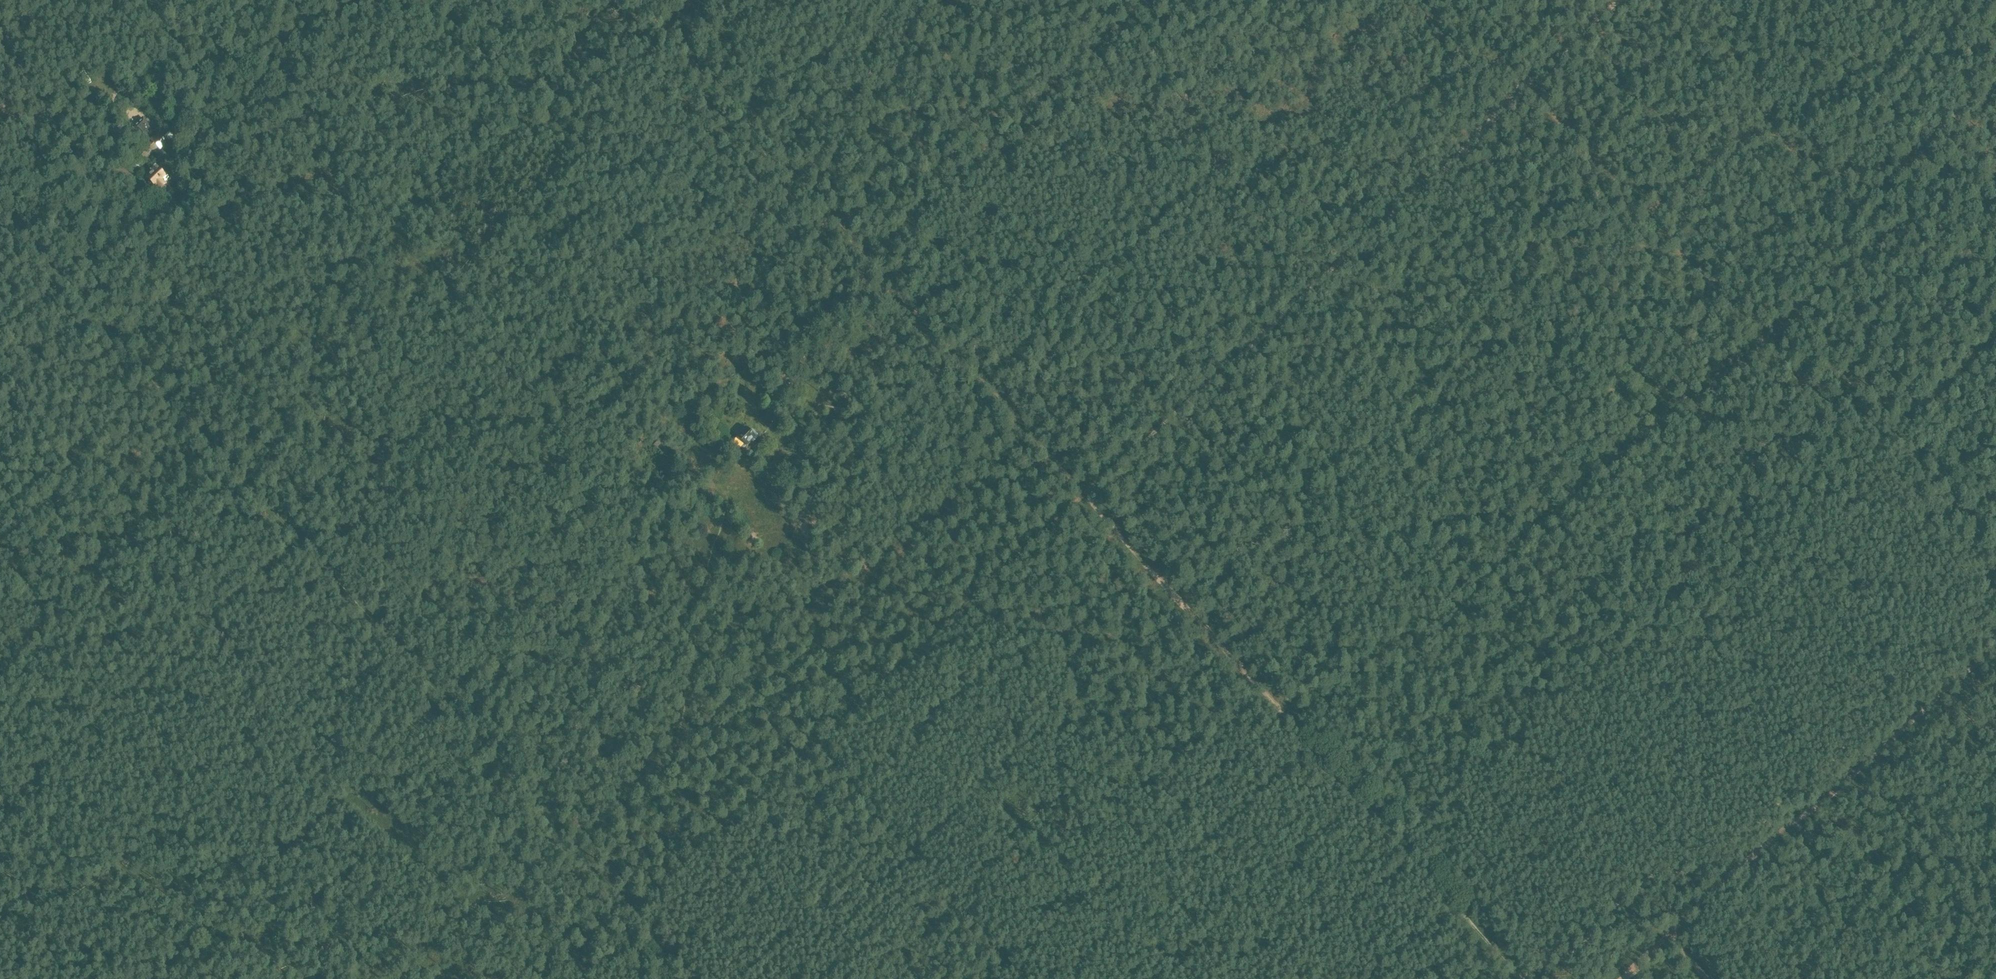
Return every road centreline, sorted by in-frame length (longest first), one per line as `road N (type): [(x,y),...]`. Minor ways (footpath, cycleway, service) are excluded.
road 1 (track): [(0,209),(626,906)]
road 2 (track): [(692,978),(626,906),(1080,495)]
road 3 (track): [(1516,89),(1742,334),(1995,586)]
road 4 (track): [(1080,495),(985,394),(921,352),(879,285),(626,0)]
road 5 (track): [(1080,495),(1512,978)]
road 6 (track): [(1080,495),(1516,89)]
road 7 (track): [(10,221),(43,216),(94,178),(133,174),(140,187),(130,215),(87,228)]
road 8 (track): [(862,266),(838,314),(773,375),(752,405),(753,422),(764,433)]
road 9 (track): [(0,108),(23,96),(52,101),(102,87),(133,115)]
road 10 (track): [(1516,89),(1615,0)]

